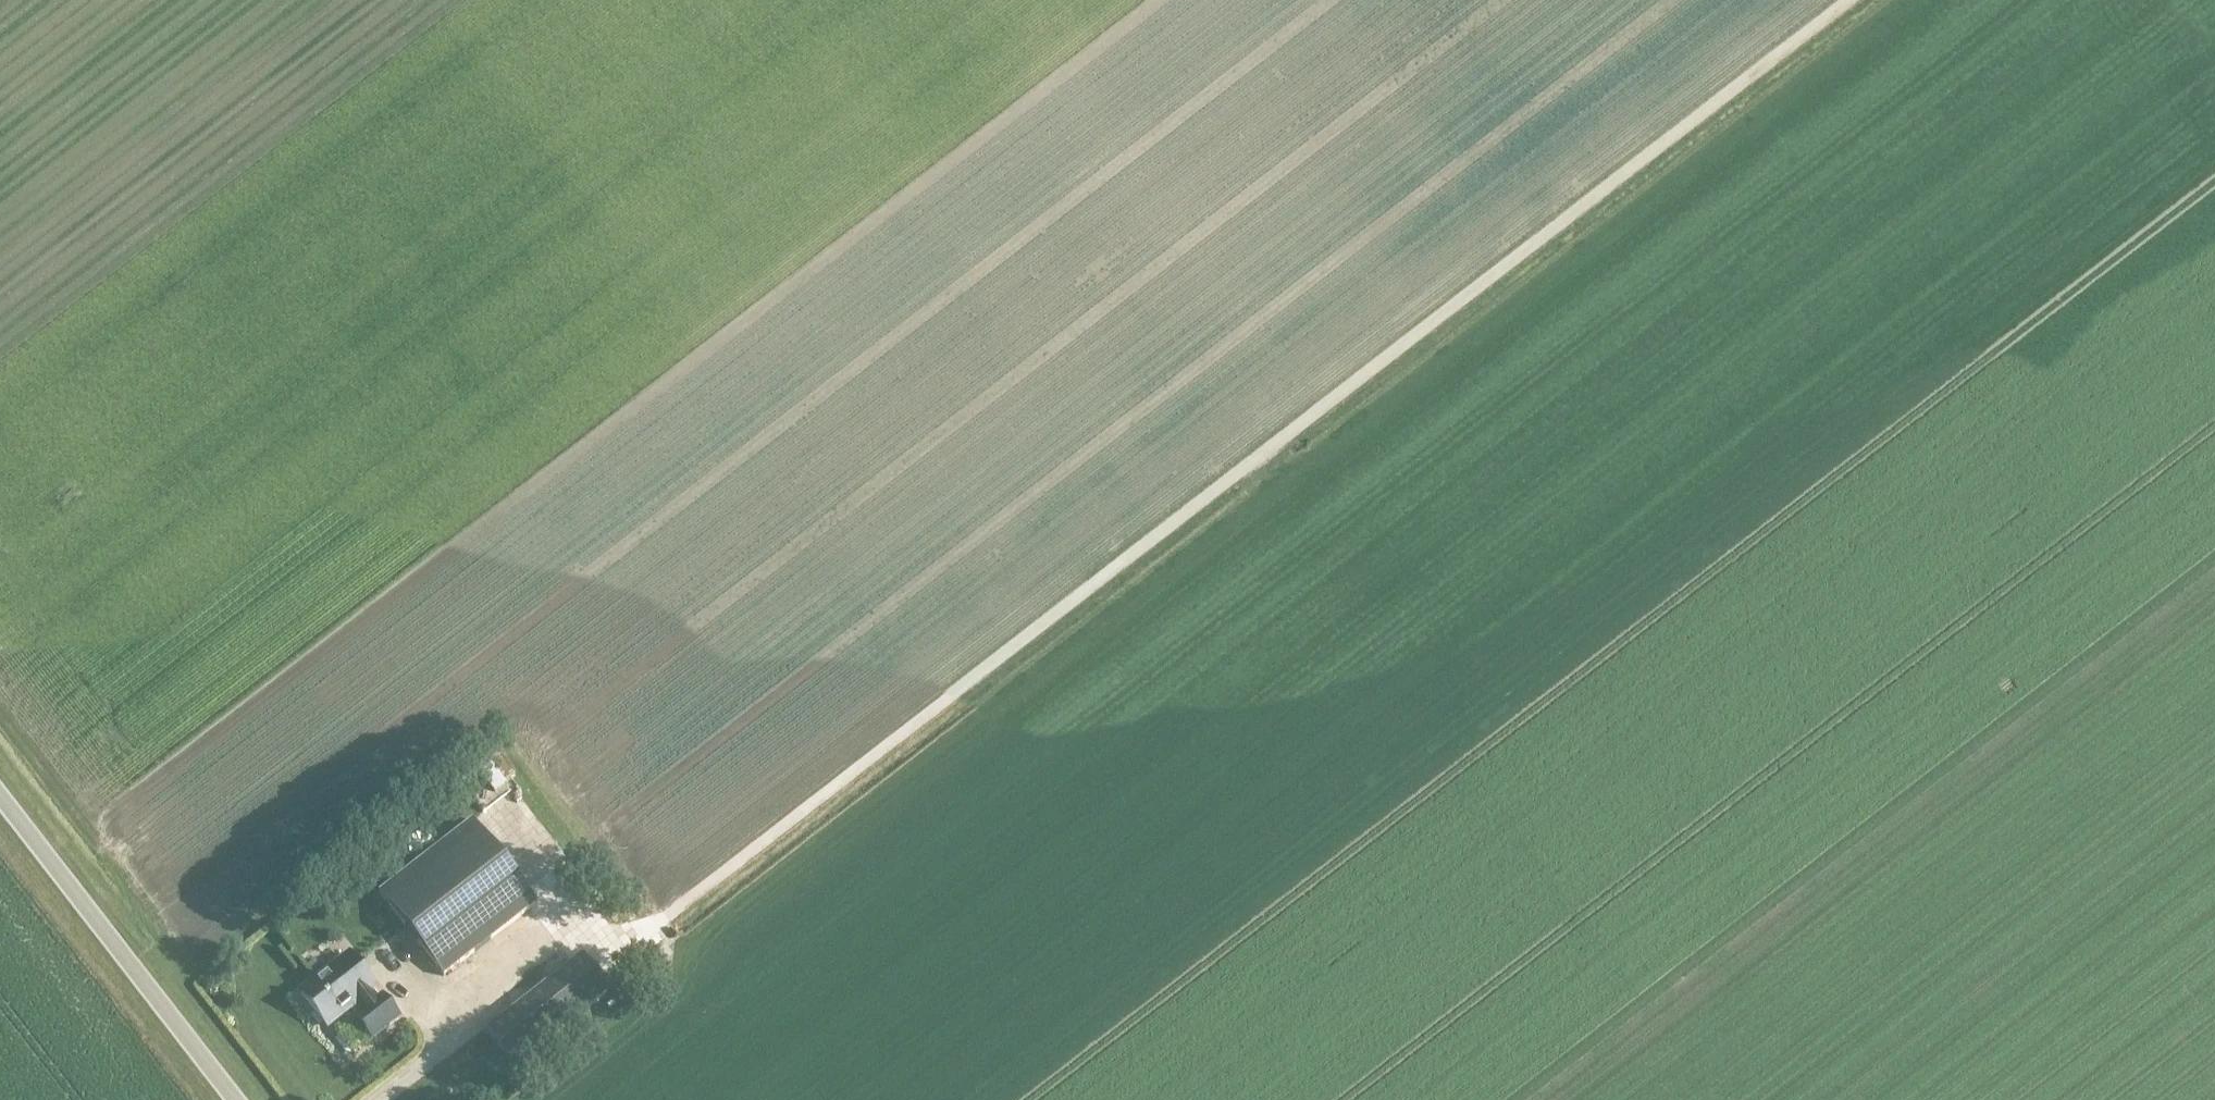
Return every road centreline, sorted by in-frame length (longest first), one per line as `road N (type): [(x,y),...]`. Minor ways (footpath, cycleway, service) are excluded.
road 1 (unclassified): [(236,1099),(0,795)]

